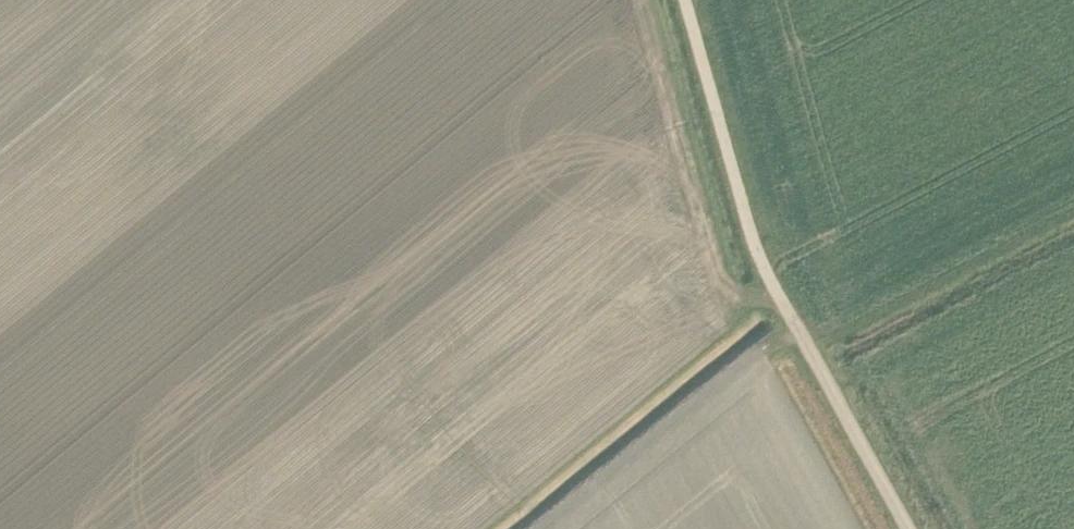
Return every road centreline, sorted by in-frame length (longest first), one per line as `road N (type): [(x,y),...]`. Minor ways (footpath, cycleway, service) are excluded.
road 1 (unclassified): [(908,528),(755,248),(685,0)]

